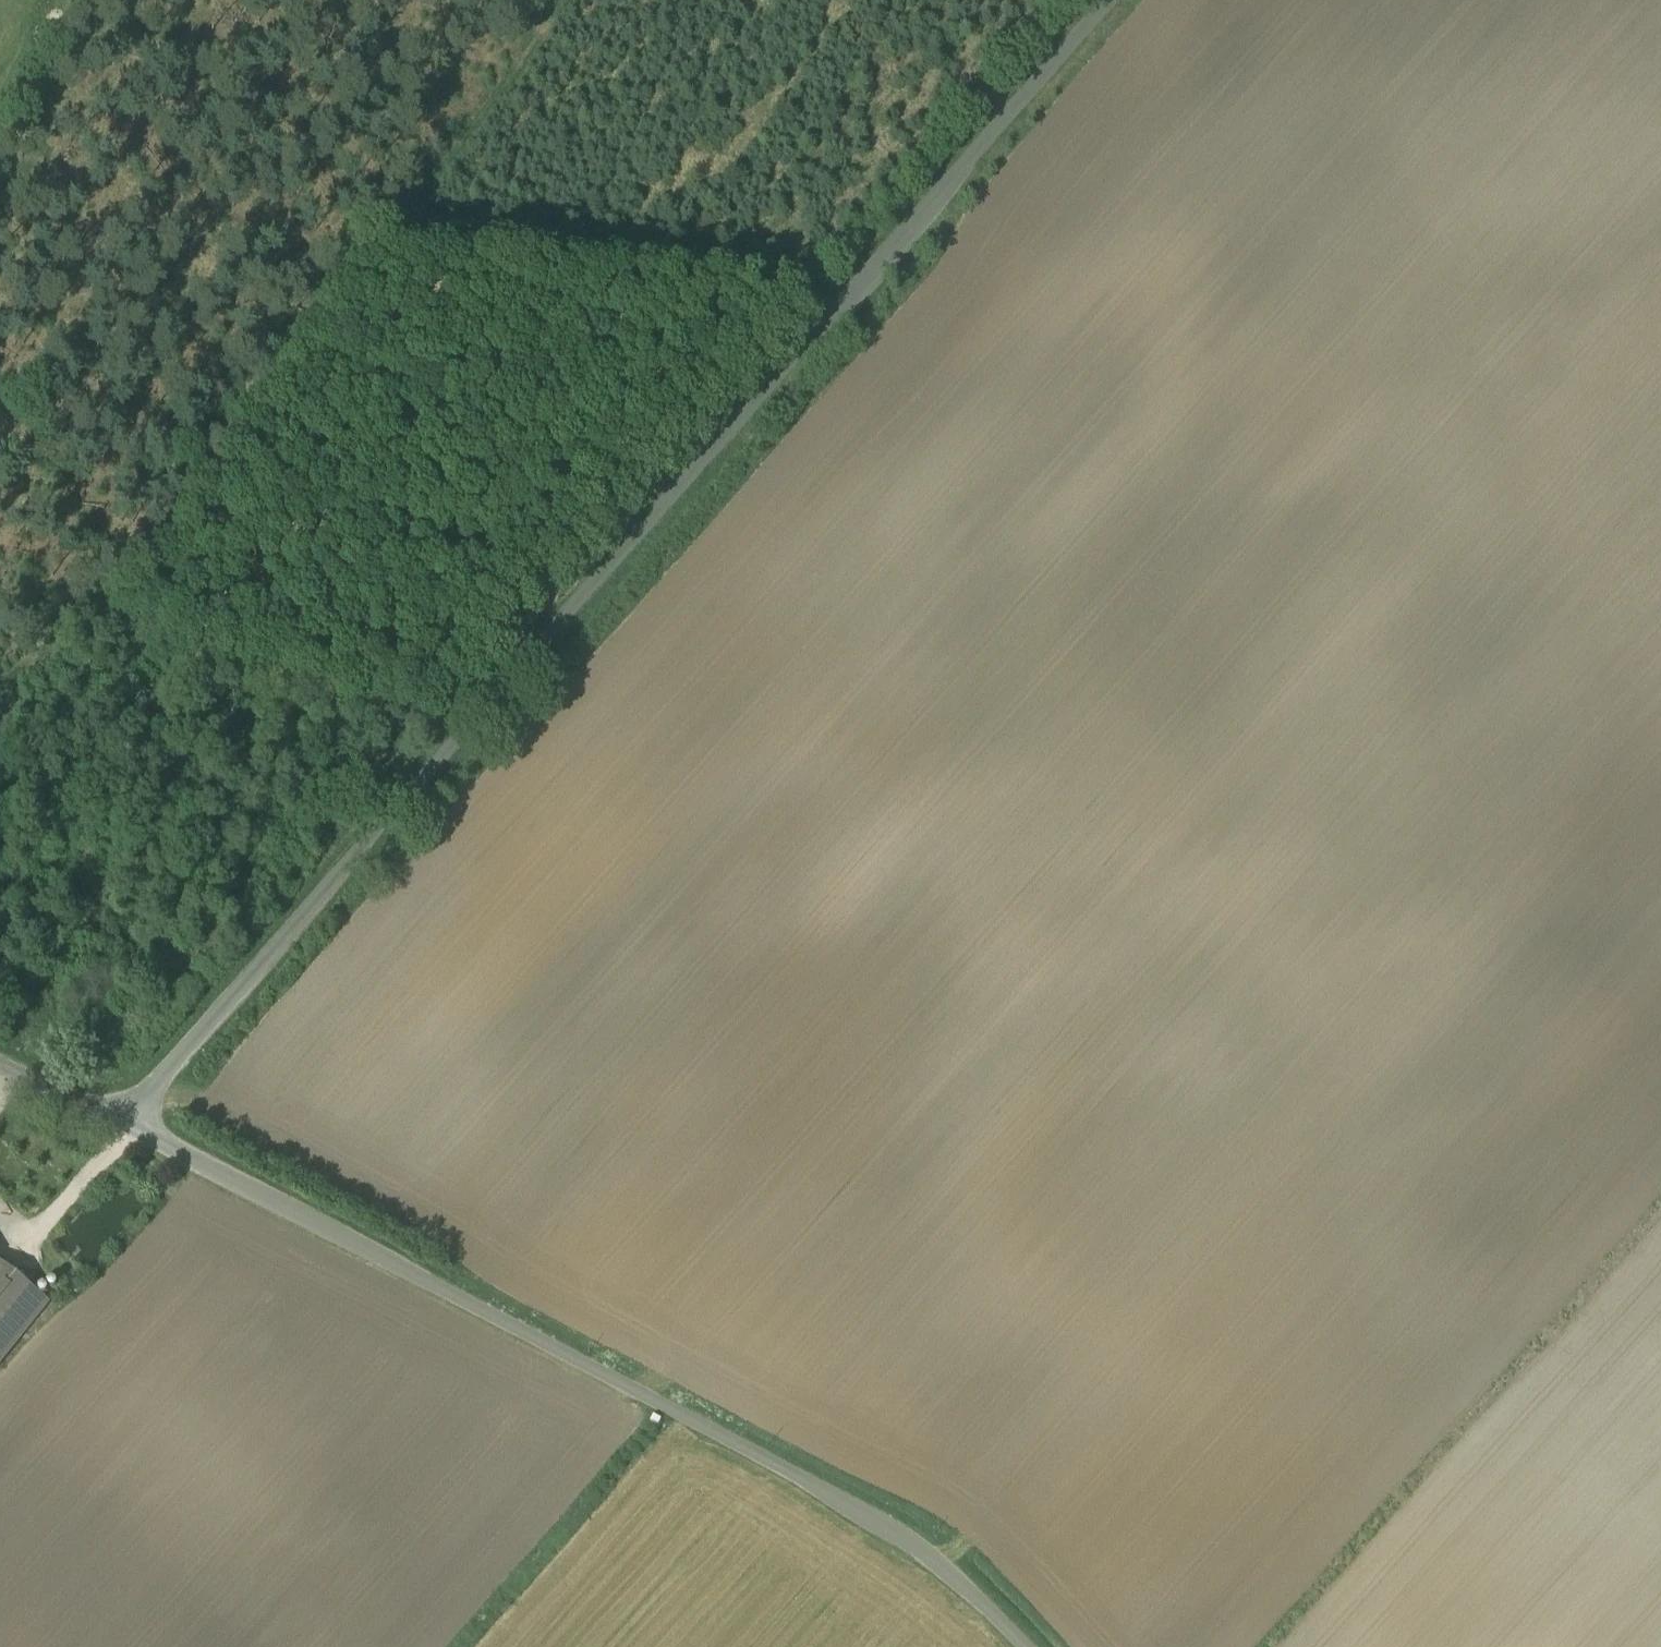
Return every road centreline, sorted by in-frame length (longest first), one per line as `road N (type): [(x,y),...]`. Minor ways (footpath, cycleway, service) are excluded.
road 1 (unclassified): [(125,1124),(1116,0)]
road 2 (unclassified): [(125,1124),(799,1463),(972,1576),(1039,1646)]
road 3 (unclassified): [(0,1066),(125,1124)]

